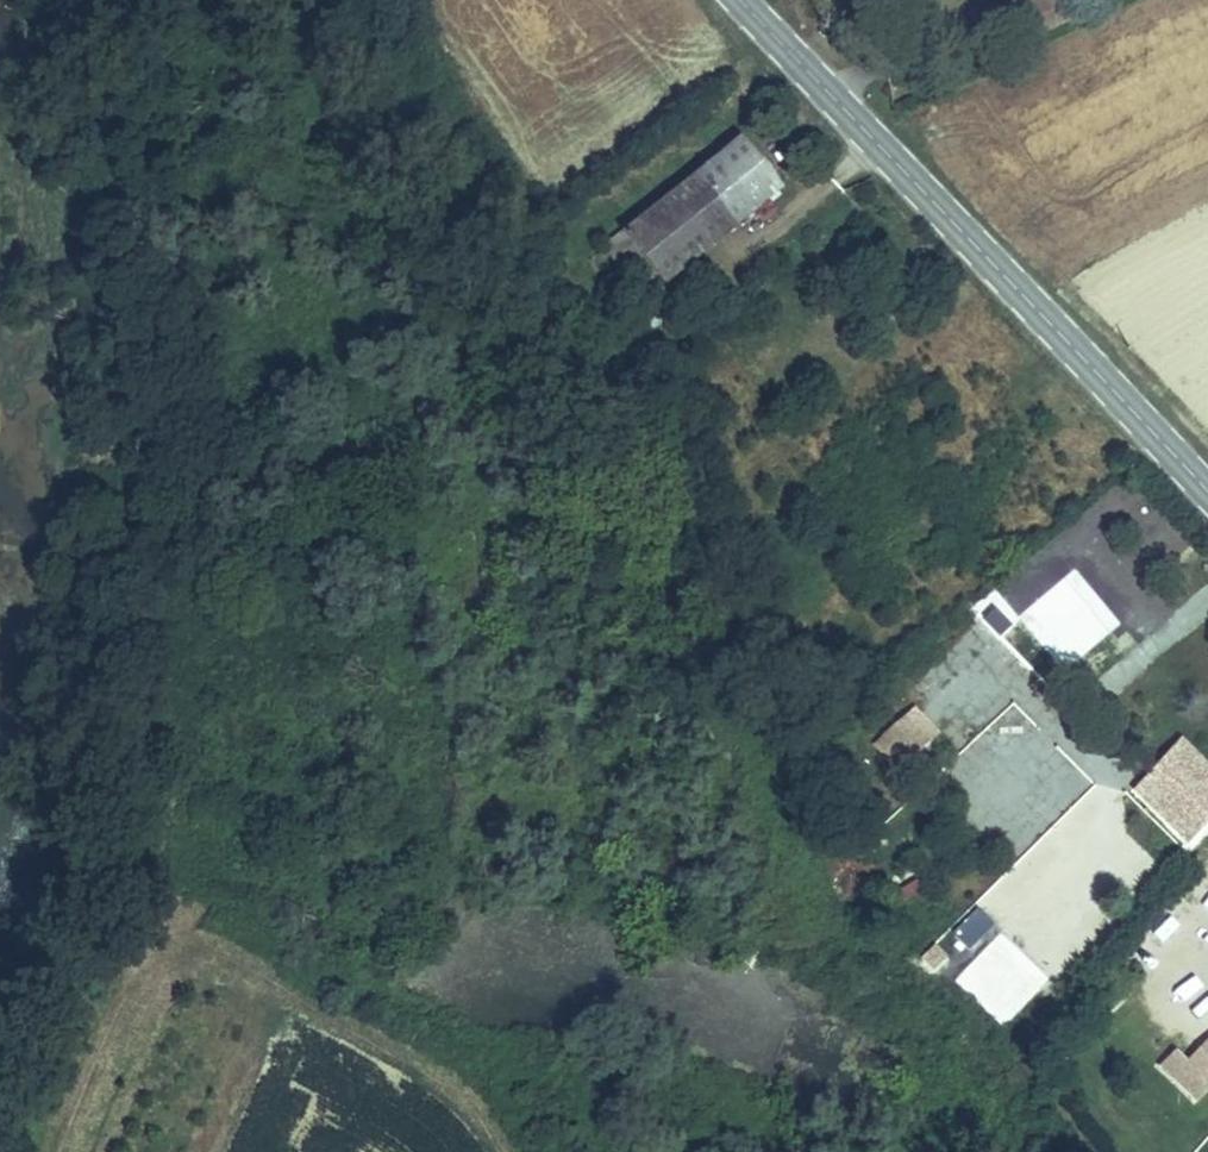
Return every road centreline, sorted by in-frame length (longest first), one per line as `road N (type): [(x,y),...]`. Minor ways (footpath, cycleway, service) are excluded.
road 1 (tertiary): [(743,0),(1207,482)]
road 2 (track): [(55,1151),(98,1041),(123,1000),(167,958)]

